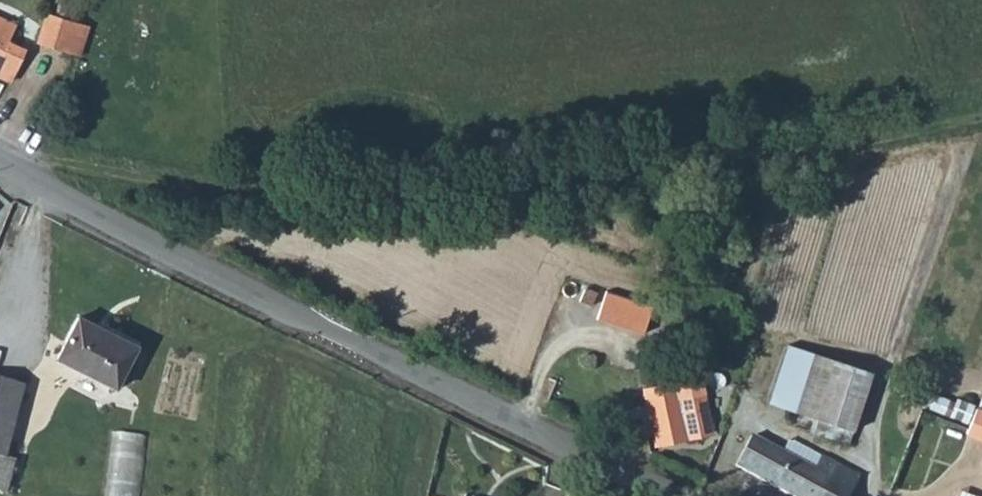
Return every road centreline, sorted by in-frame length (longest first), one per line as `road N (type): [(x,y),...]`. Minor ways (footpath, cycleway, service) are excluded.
road 1 (track): [(981,111),(469,189),(227,189),(31,159),(8,164)]
road 2 (unclassified): [(683,495),(227,279),(0,159)]

